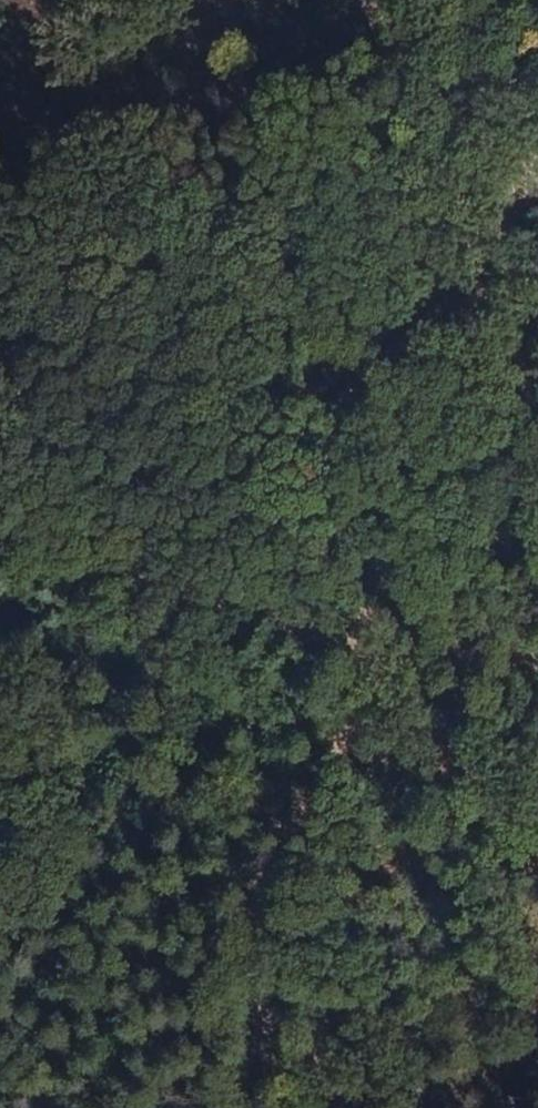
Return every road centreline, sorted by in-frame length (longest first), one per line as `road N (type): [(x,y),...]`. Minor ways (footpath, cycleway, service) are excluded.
road 1 (track): [(358,718),(368,644),(307,569),(283,502),(284,462),(537,142)]
road 2 (track): [(270,1107),(261,925),(287,850),(358,718)]
road 3 (track): [(358,718),(273,658),(55,586),(0,581)]
road 4 (track): [(339,0),(537,128)]

